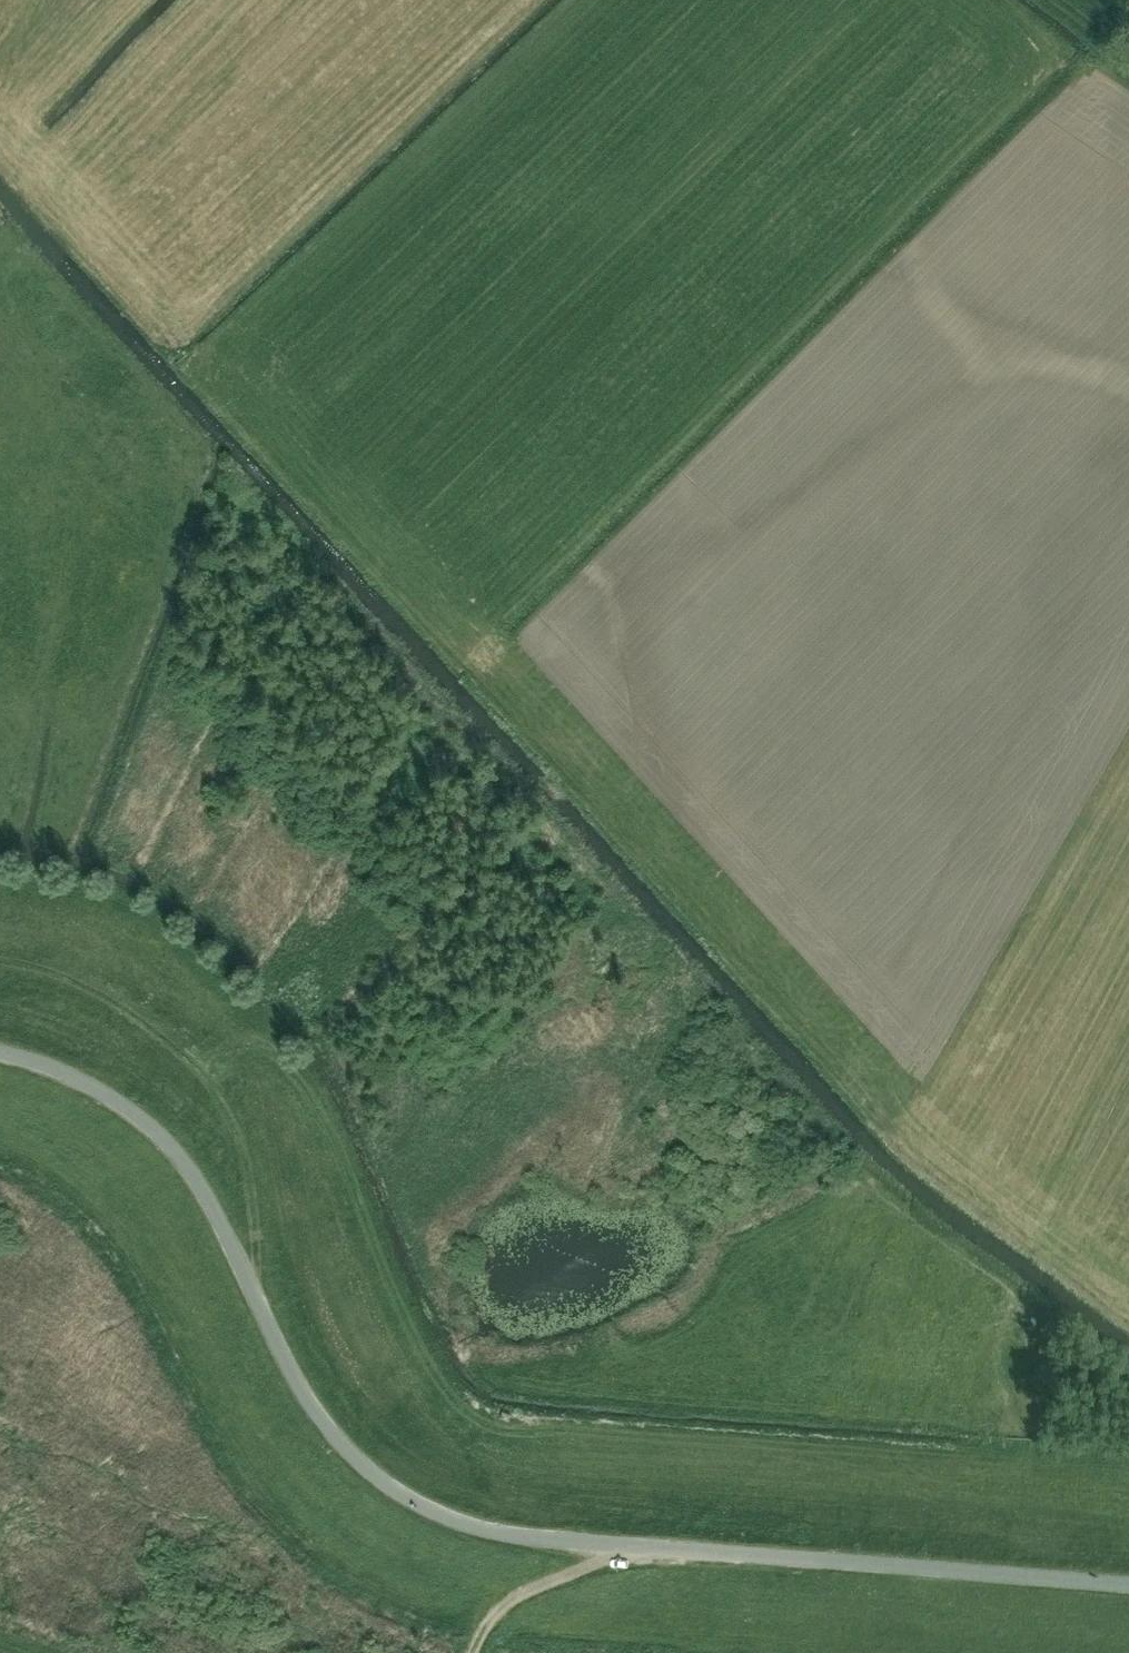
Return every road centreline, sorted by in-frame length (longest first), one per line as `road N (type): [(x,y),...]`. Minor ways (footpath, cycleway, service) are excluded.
road 1 (unclassified): [(1128,1586),(640,1547),(449,1518),(374,1473),(319,1415),(201,1186),(153,1127),(81,1077),(0,1050)]
road 2 (track): [(473,1652),(508,1599),(640,1547)]

